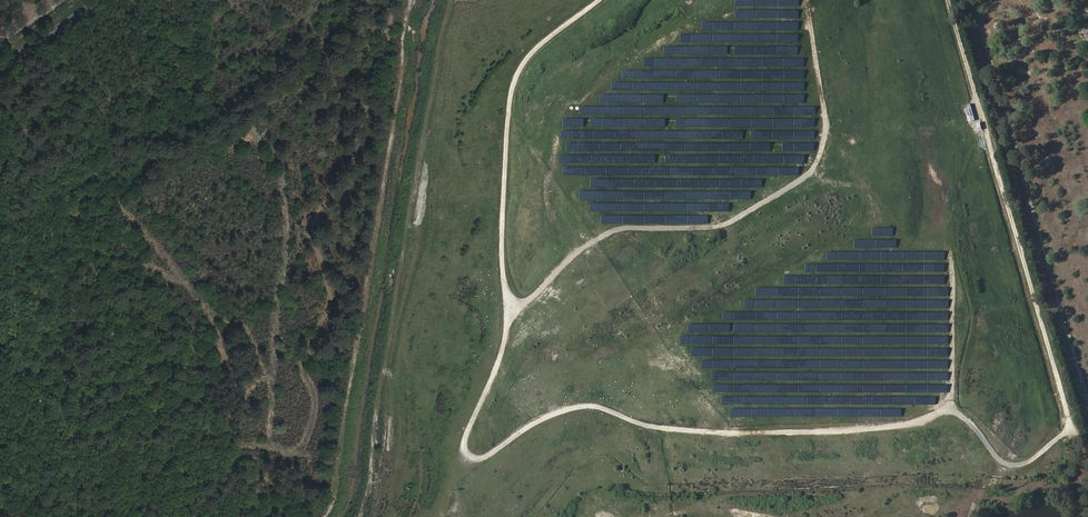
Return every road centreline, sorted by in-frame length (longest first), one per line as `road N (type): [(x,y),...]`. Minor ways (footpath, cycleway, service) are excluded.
road 1 (tertiary): [(102,0),(0,68)]

